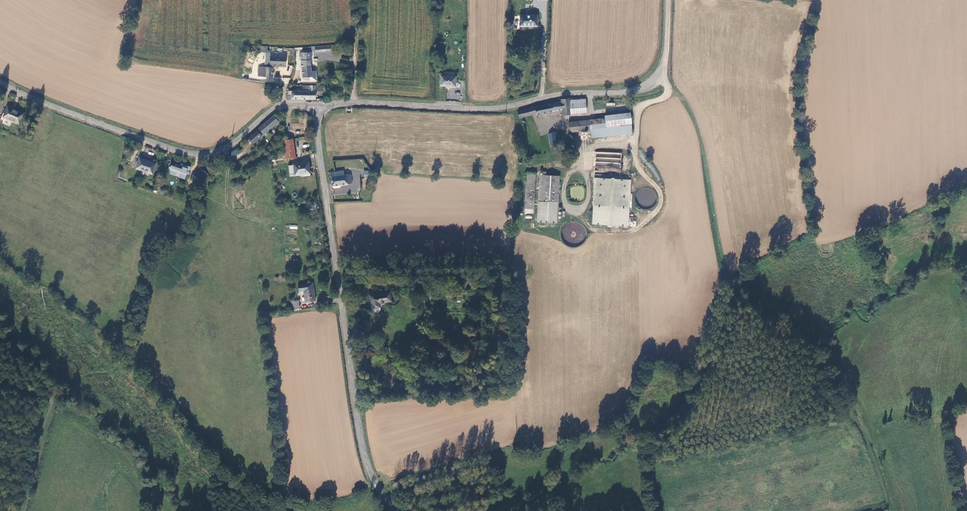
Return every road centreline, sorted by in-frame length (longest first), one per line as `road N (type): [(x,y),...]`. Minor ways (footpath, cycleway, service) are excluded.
road 1 (tertiary): [(322,109),(352,102),(484,108),(638,90),(663,66),(668,0)]
road 2 (tertiary): [(400,510),(378,488),(359,437),(319,154),(322,109)]
road 3 (unclassified): [(322,109),(279,106),(220,150),(194,153),(0,82)]
road 4 (track): [(889,510),(855,415),(816,344)]
road 5 (unclassified): [(22,510),(50,398),(0,379)]

